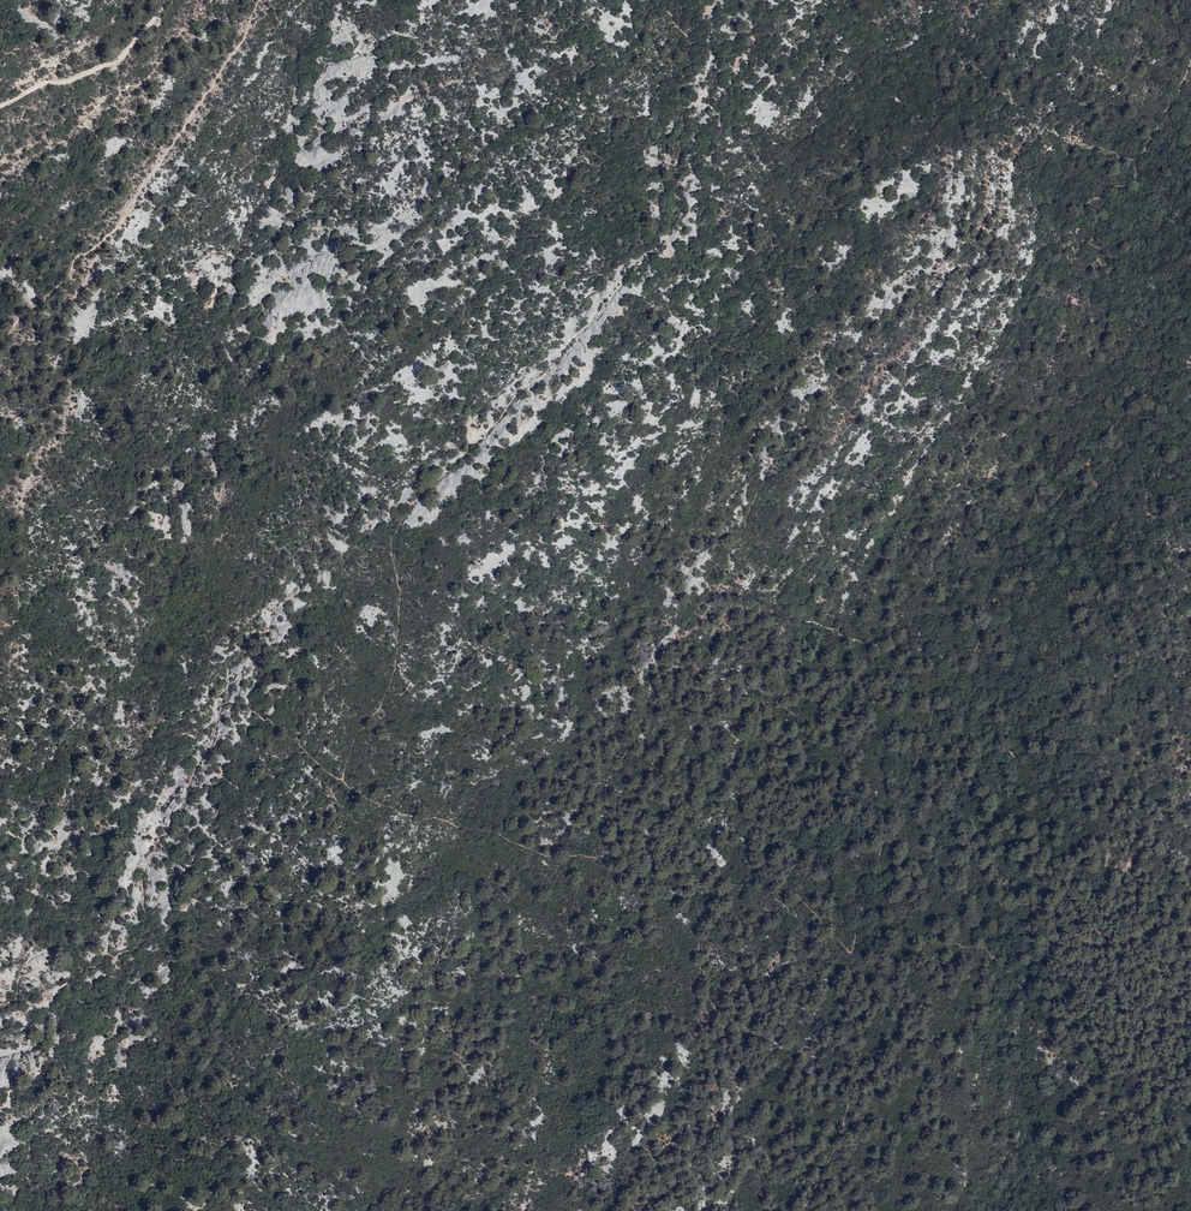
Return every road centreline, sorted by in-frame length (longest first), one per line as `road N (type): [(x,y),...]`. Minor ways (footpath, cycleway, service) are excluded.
road 1 (track): [(0,107),(127,52),(167,0)]

